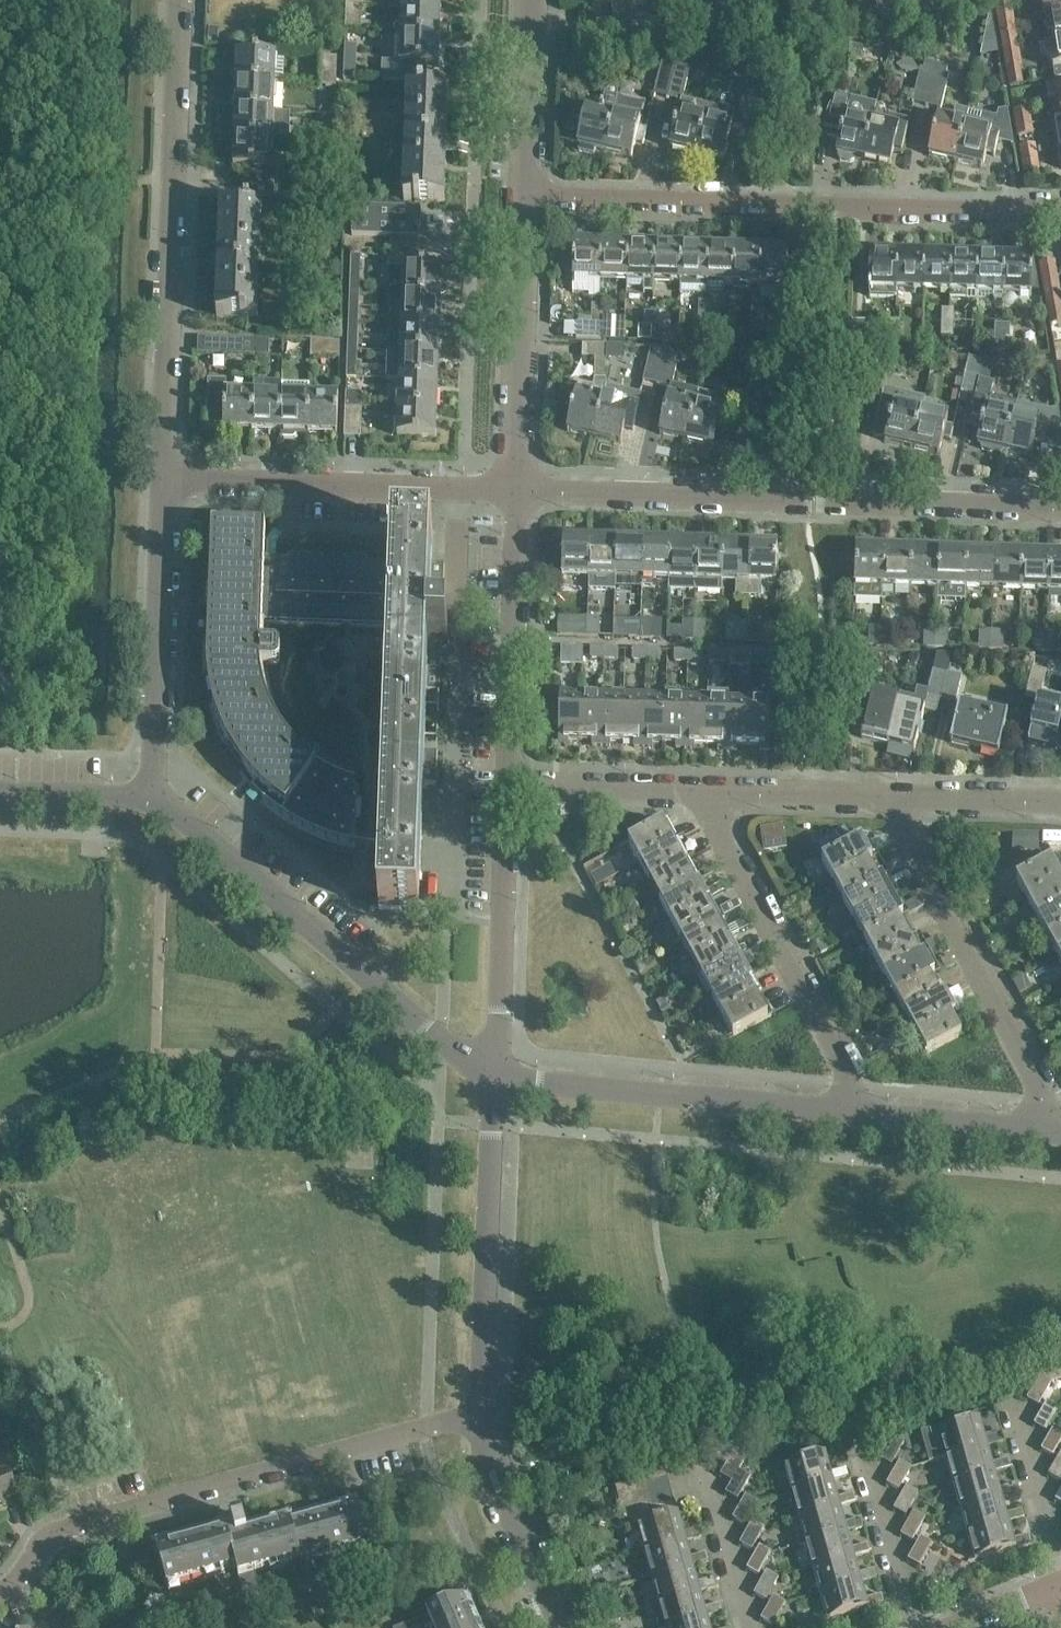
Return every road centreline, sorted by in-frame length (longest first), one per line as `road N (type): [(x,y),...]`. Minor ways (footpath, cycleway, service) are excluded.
road 1 (residential): [(512,492),(1060,508)]
road 2 (residential): [(524,200),(1060,214)]
road 3 (residential): [(0,1586),(80,1524),(430,1429),(473,1425)]
road 4 (residential): [(164,485),(183,0)]
road 5 (residential): [(492,1074),(158,798)]
road 6 (residential): [(1060,1131),(885,795)]
road 7 (residential): [(857,1112),(492,1074)]
road 8 (residential): [(857,1112),(699,790)]
road 9 (residential): [(473,1425),(492,1074)]
road 10 (residential): [(512,492),(164,485)]
road 11 (residential): [(158,798),(164,485)]
road 12 (residential): [(512,492),(524,200)]
road 13 (residential): [(508,784),(512,492)]
road 14 (residential): [(492,1074),(508,784)]
road 15 (residential): [(560,1627),(473,1425)]
road 16 (residential): [(1060,1134),(857,1112)]
road 17 (residential): [(524,200),(531,0)]
road 18 (residential): [(508,784),(699,790)]
road 19 (residential): [(699,790),(885,795)]
road 20 (residential): [(1059,1584),(1016,1407)]
road 21 (residential): [(912,1627),(866,1456)]
road 22 (residential): [(885,795),(1060,801)]
road 23 (residential): [(749,1627),(705,1473)]
road 24 (residential): [(158,798),(0,790)]

